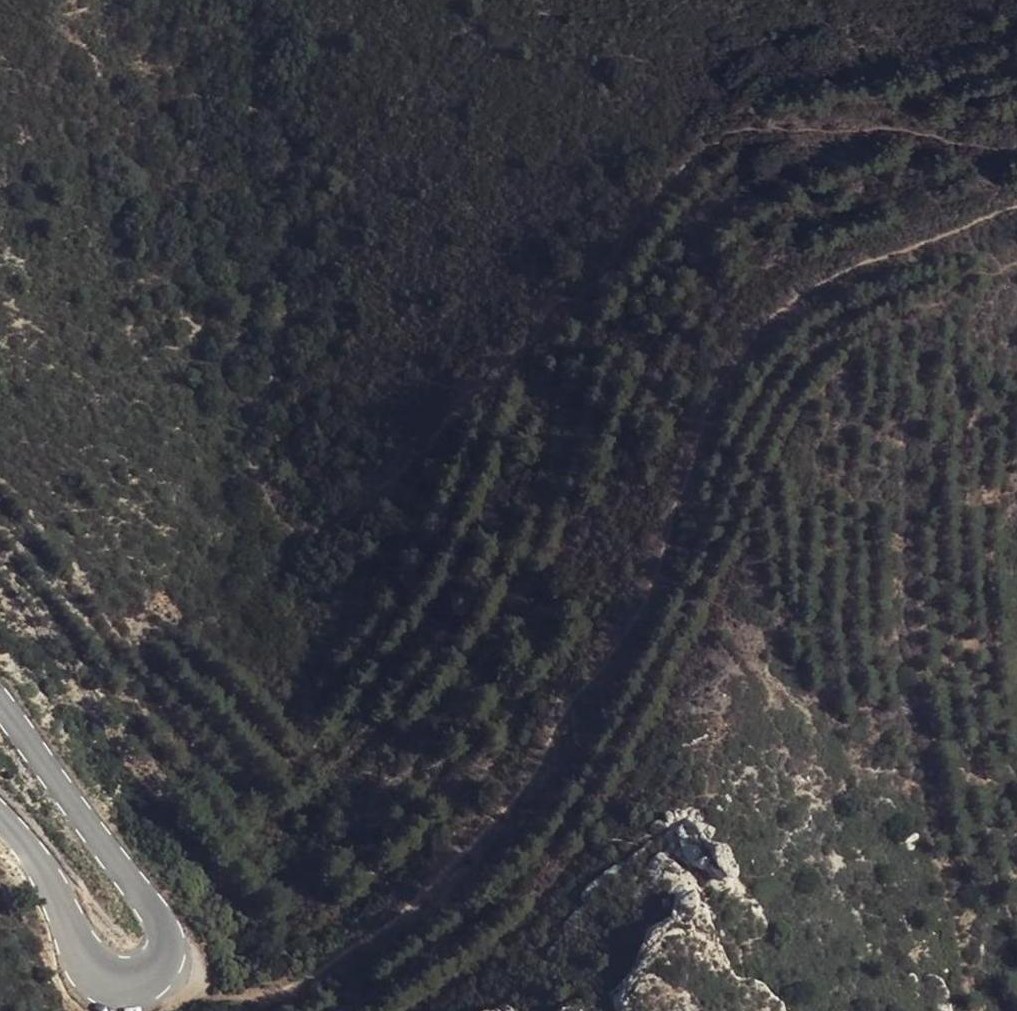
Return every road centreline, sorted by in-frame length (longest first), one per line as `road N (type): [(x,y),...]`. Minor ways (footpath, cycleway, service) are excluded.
road 1 (tertiary): [(0,704),(153,913),(162,944),(156,961),(122,976),(100,967),(47,872),(0,815)]

